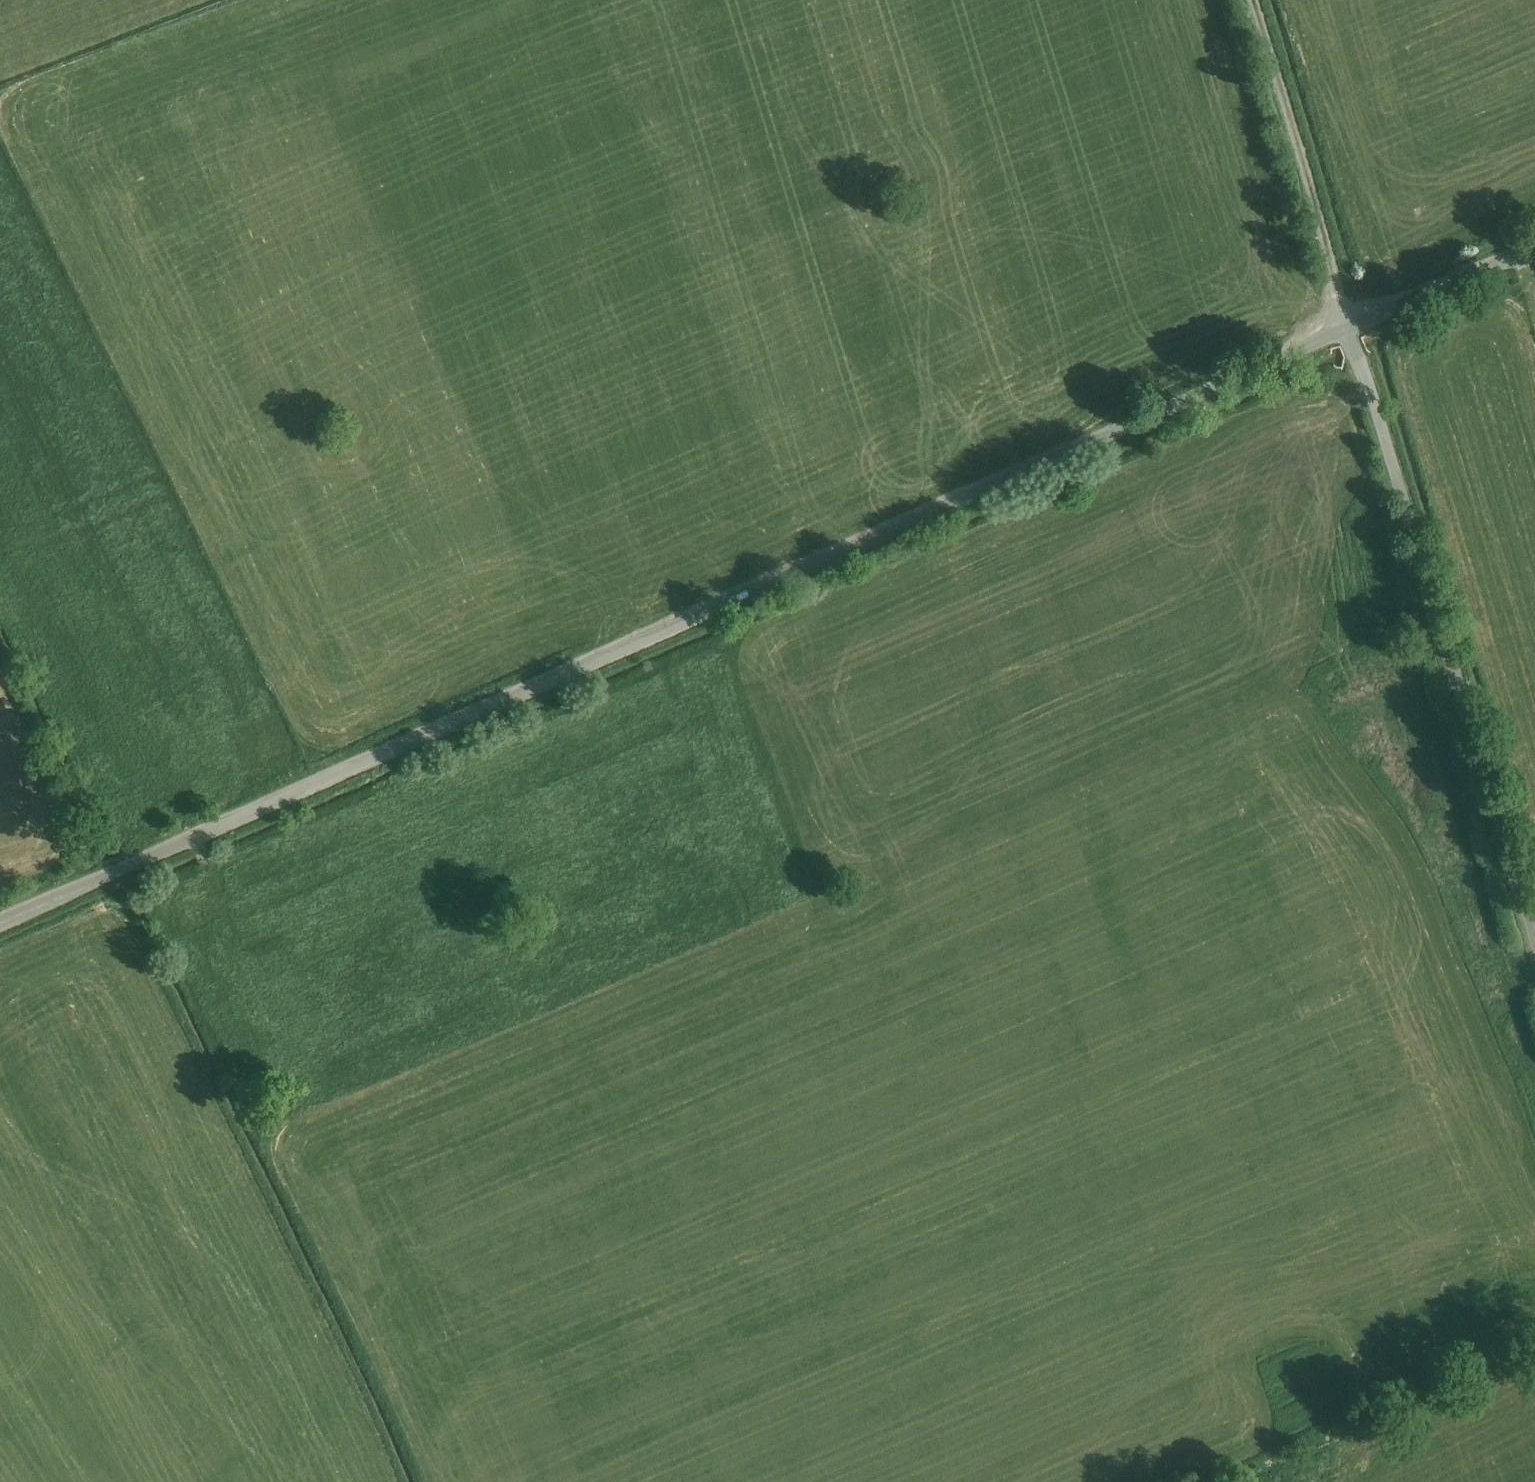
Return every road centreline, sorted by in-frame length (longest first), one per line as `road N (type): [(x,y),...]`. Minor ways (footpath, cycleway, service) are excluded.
road 1 (unclassified): [(0,926),(387,758),(827,550),(1352,328)]
road 2 (unclassified): [(1534,943),(1352,328)]
road 3 (track): [(1257,0),(1352,328)]
road 4 (unclassified): [(1352,328),(1534,247)]

